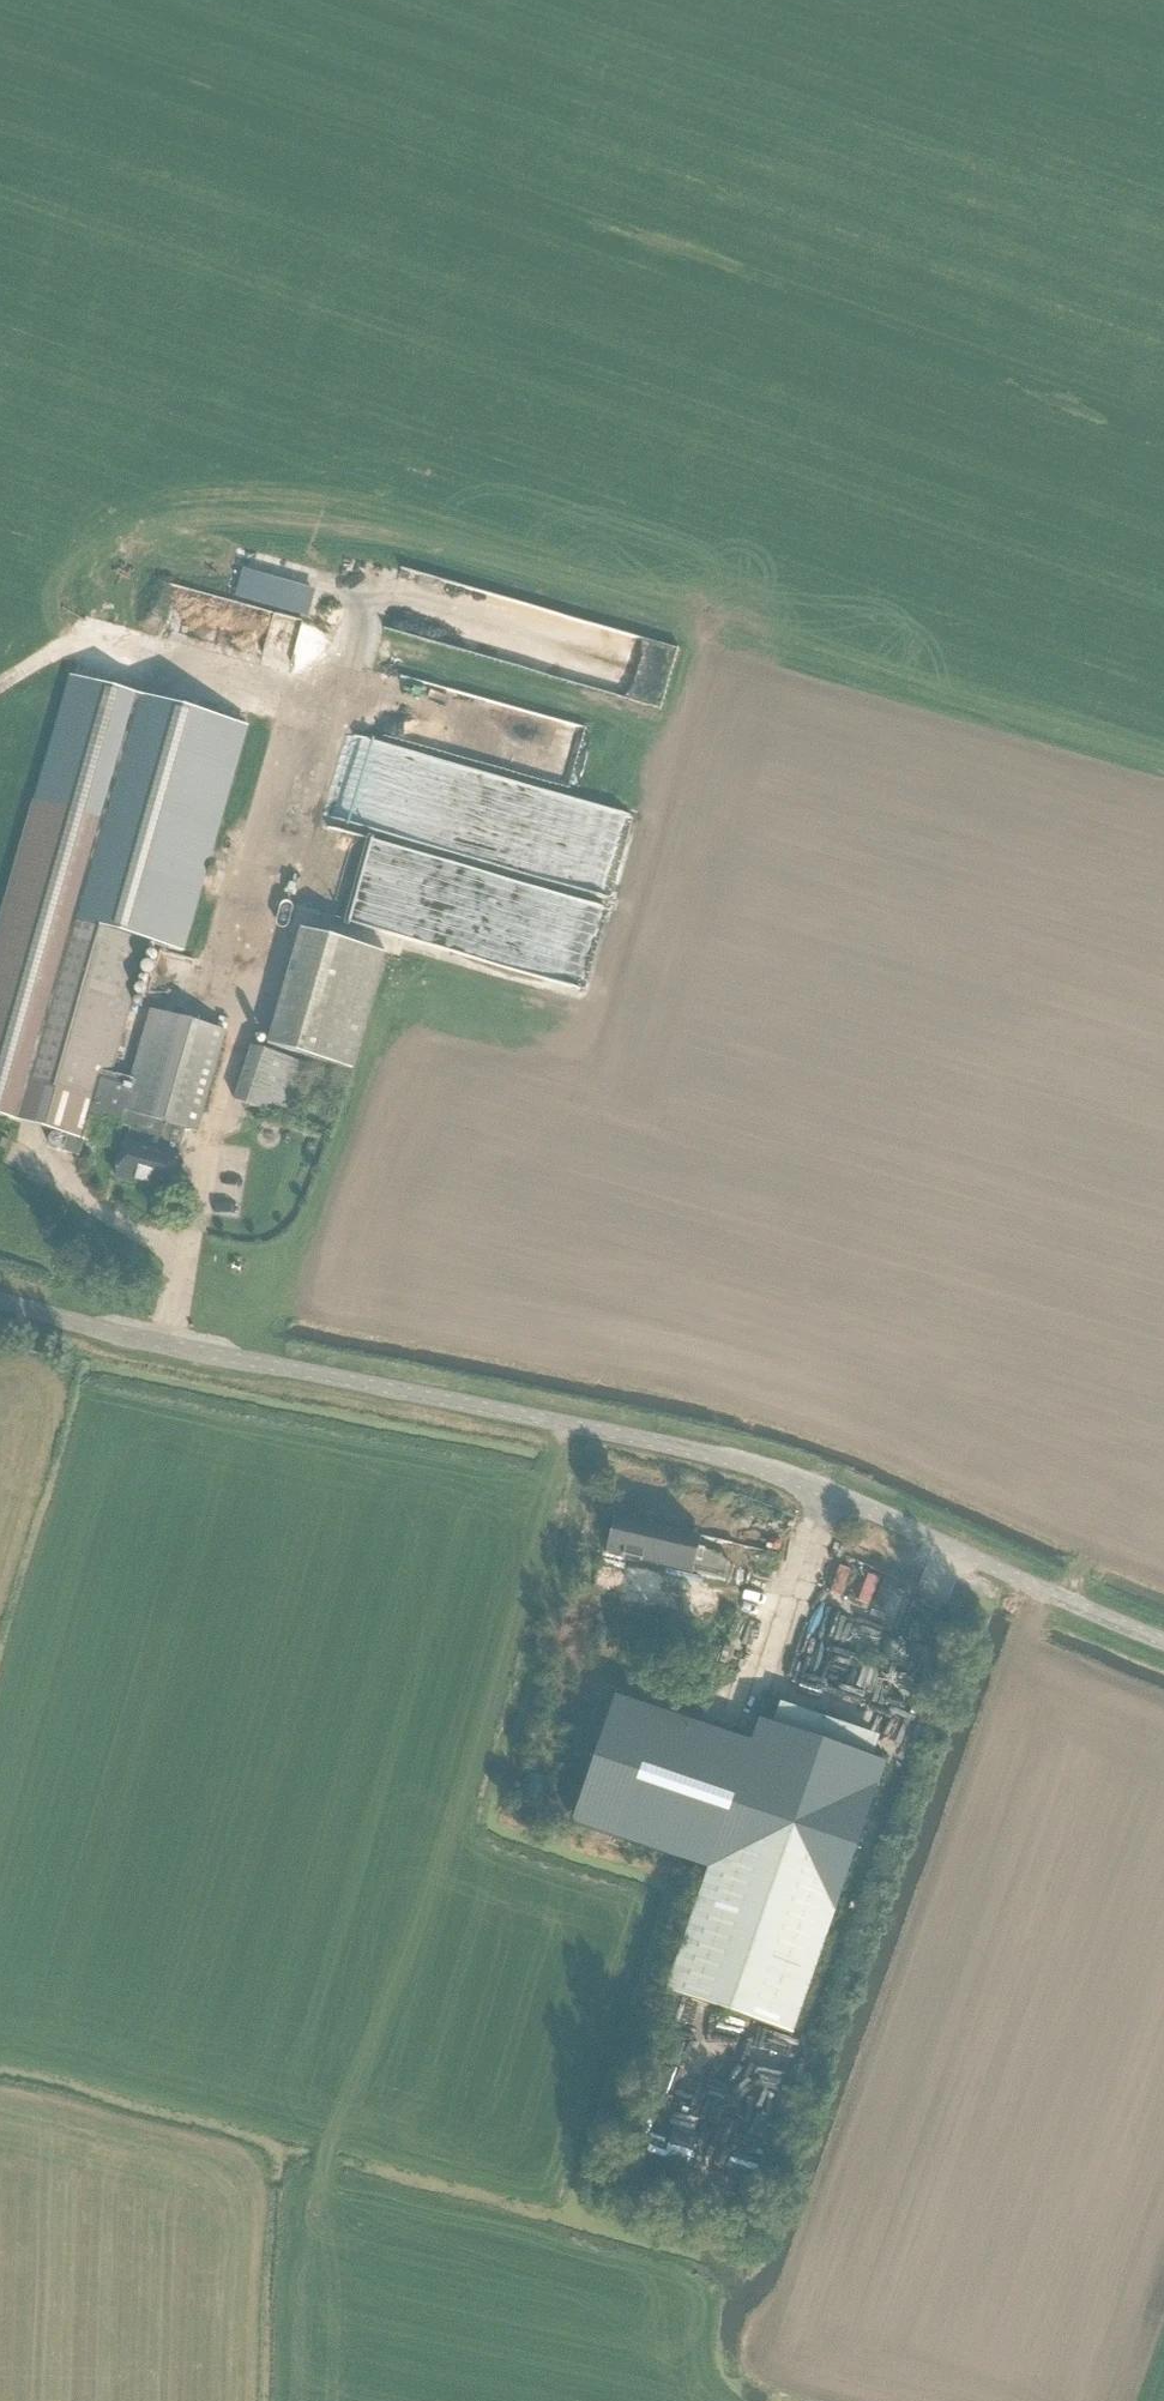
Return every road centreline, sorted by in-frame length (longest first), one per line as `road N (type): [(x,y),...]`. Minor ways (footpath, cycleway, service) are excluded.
road 1 (tertiary): [(1163,1651),(799,1479),(636,1438),(134,1338),(0,1302)]

